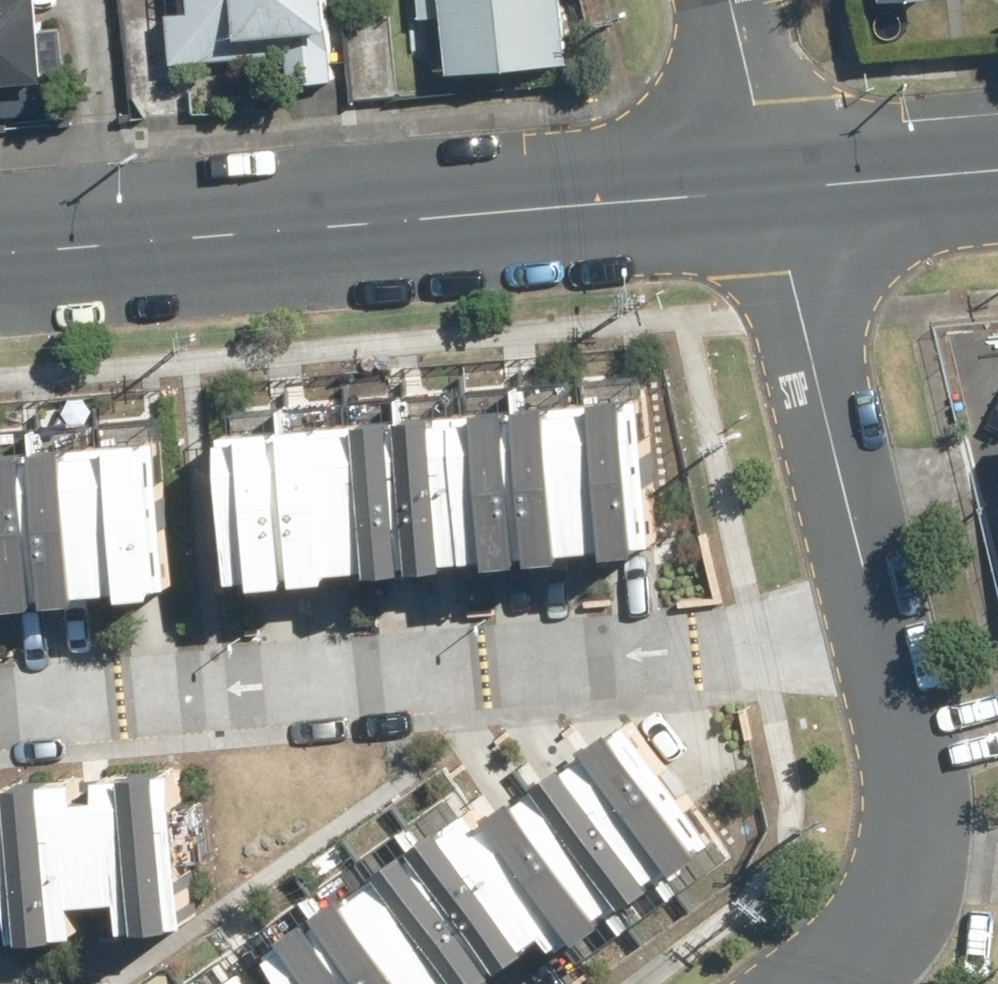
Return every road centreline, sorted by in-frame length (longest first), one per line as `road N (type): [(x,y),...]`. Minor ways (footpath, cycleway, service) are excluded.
road 1 (residential): [(873,629),(0,694)]
road 2 (secondary): [(0,252),(769,187)]
road 3 (residential): [(769,187),(873,629)]
road 4 (residential): [(873,629),(921,830),(919,864),(891,927),(831,983)]
road 5 (secondary): [(769,187),(997,168)]
road 6 (tertiary): [(726,0),(769,187)]

